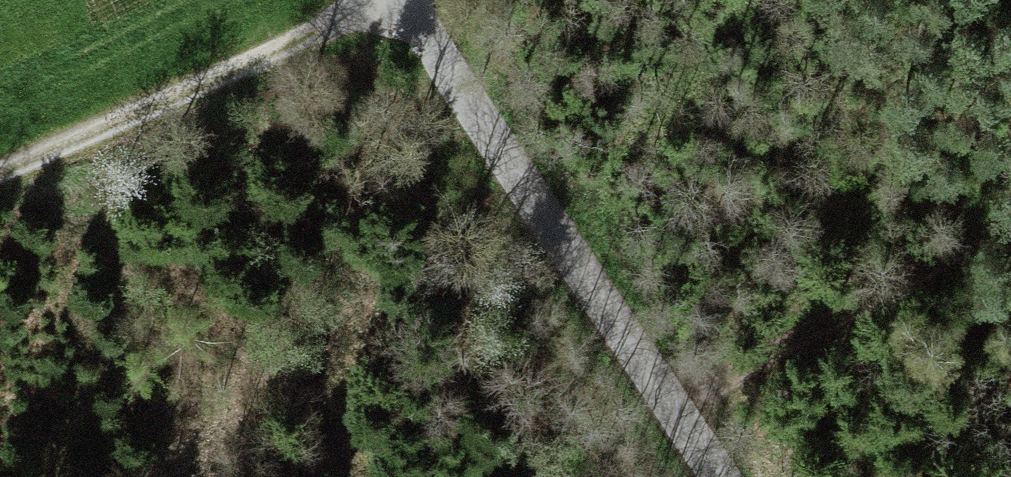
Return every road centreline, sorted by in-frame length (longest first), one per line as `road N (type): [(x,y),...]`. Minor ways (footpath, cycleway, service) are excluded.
road 1 (unclassified): [(403,0),(717,476)]
road 2 (track): [(0,182),(404,1)]
road 3 (track): [(1010,240),(676,422)]

